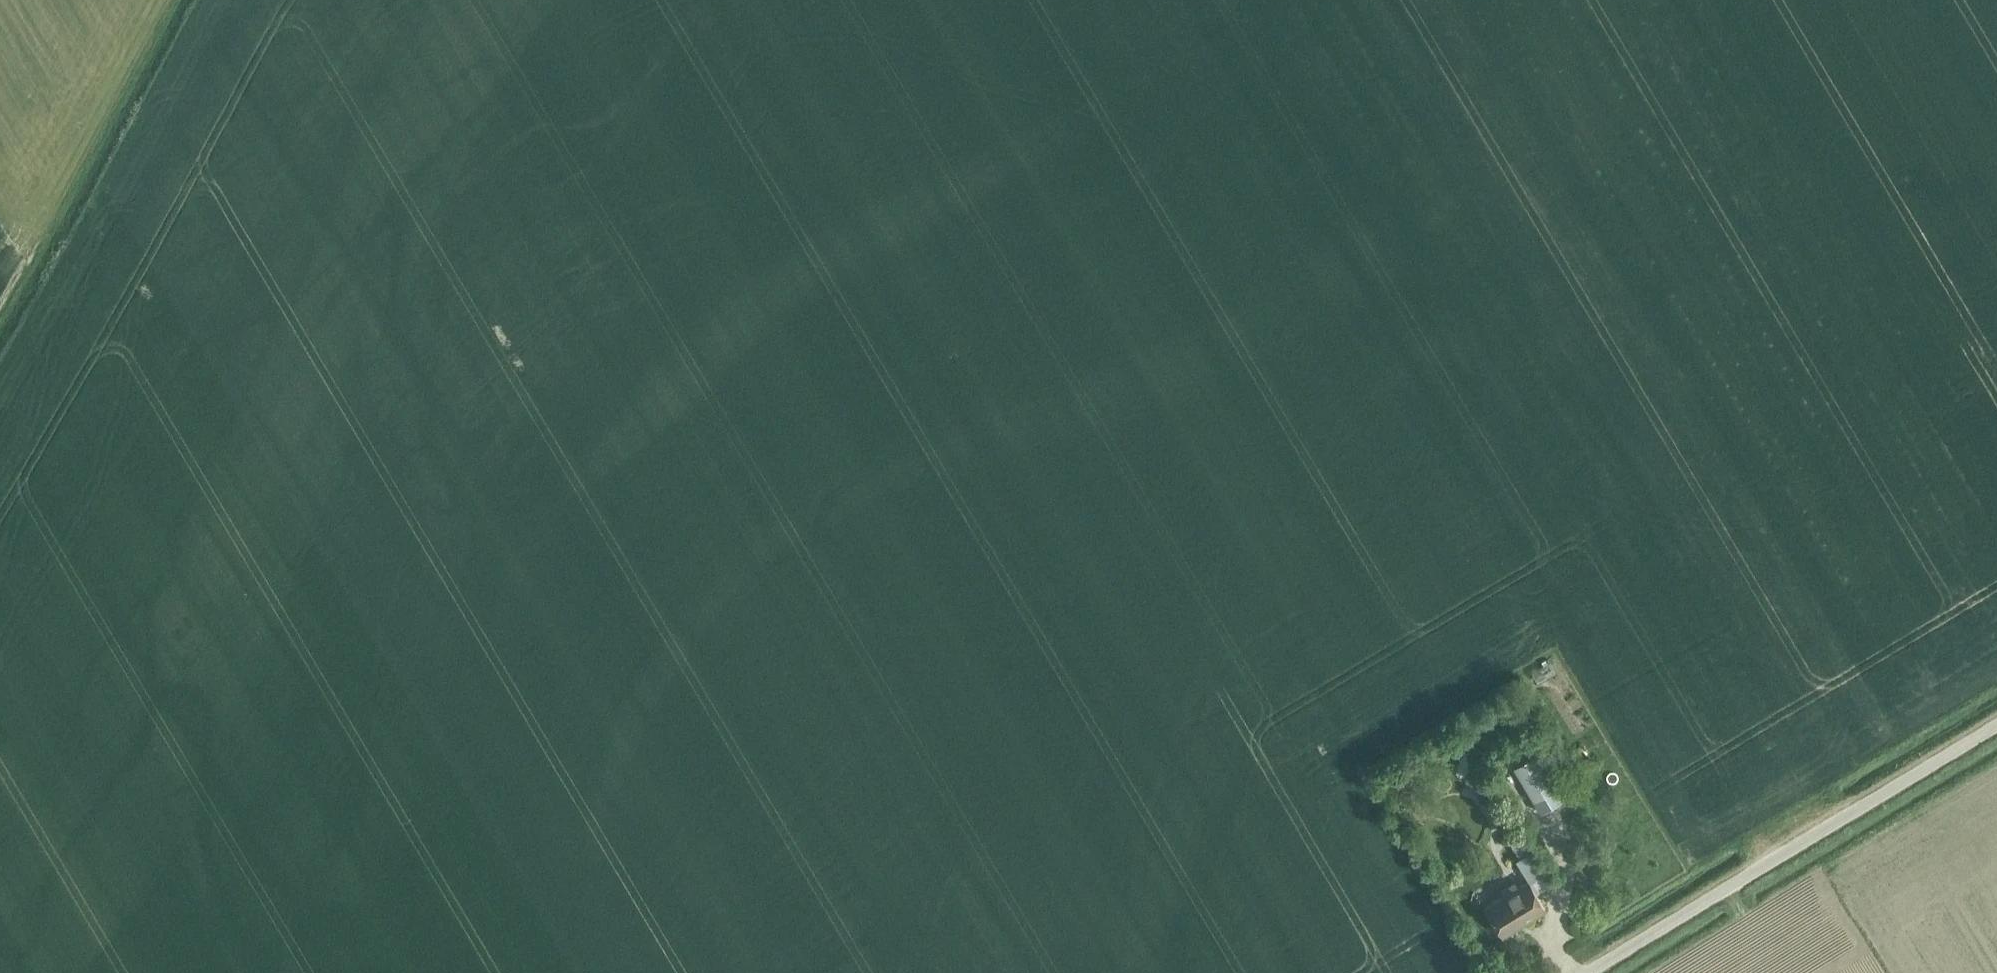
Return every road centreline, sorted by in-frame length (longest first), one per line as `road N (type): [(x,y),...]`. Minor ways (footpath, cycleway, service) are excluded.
road 1 (unclassified): [(1585,972),(1996,724)]

